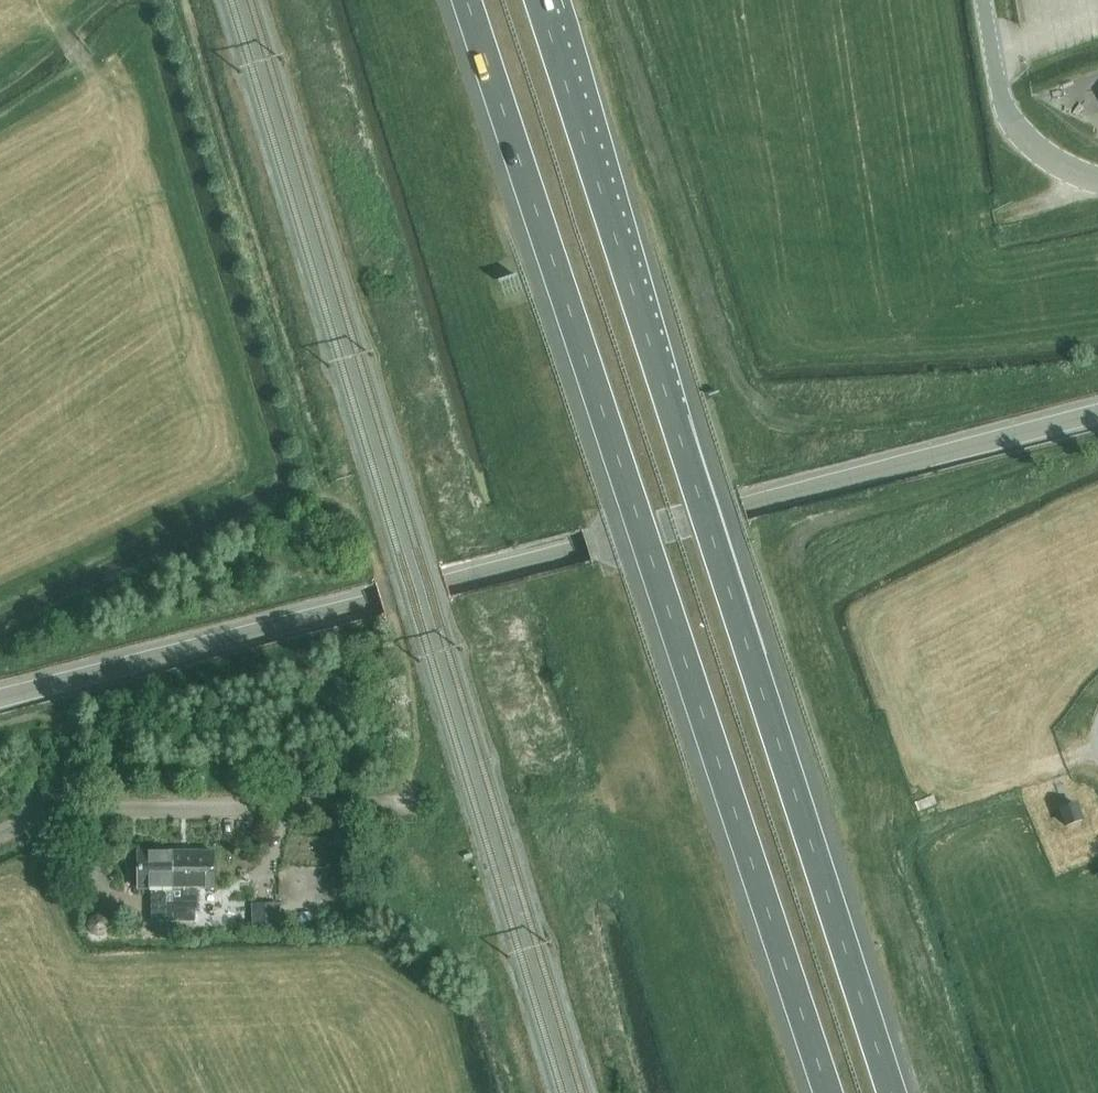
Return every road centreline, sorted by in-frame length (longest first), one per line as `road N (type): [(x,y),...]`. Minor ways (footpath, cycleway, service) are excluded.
road 1 (motorway): [(469,0),(828,1092)]
road 2 (motorway): [(891,1092),(539,0)]
road 3 (tertiary): [(0,696),(1097,412)]
road 4 (track): [(172,0),(256,260),(314,477),(307,497),(274,520),(0,647)]
road 5 (unclassified): [(0,836),(97,810),(413,804)]
road 6 (unclassified): [(1097,179),(1054,160),(1006,112),(984,0)]

